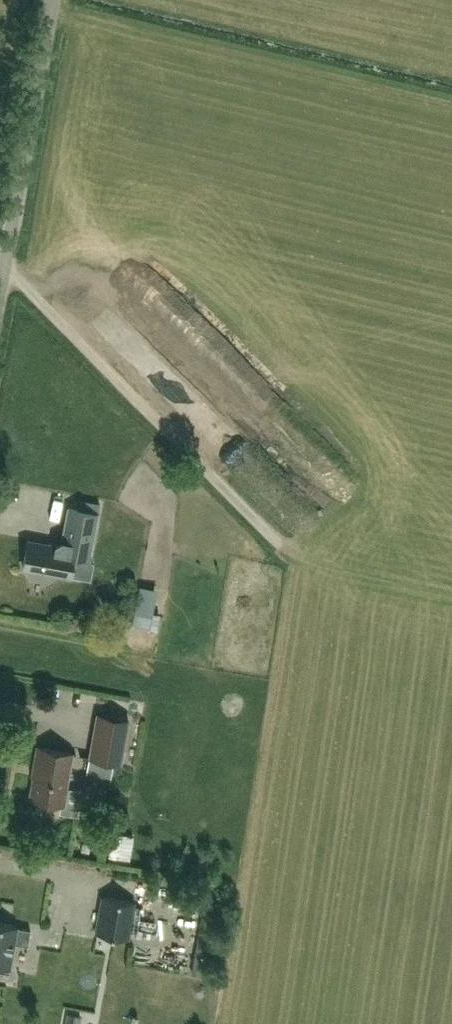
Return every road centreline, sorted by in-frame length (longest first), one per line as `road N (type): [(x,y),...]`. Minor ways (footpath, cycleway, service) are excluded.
road 1 (track): [(5,266),(284,546)]
road 2 (unclassified): [(0,291),(54,0)]

